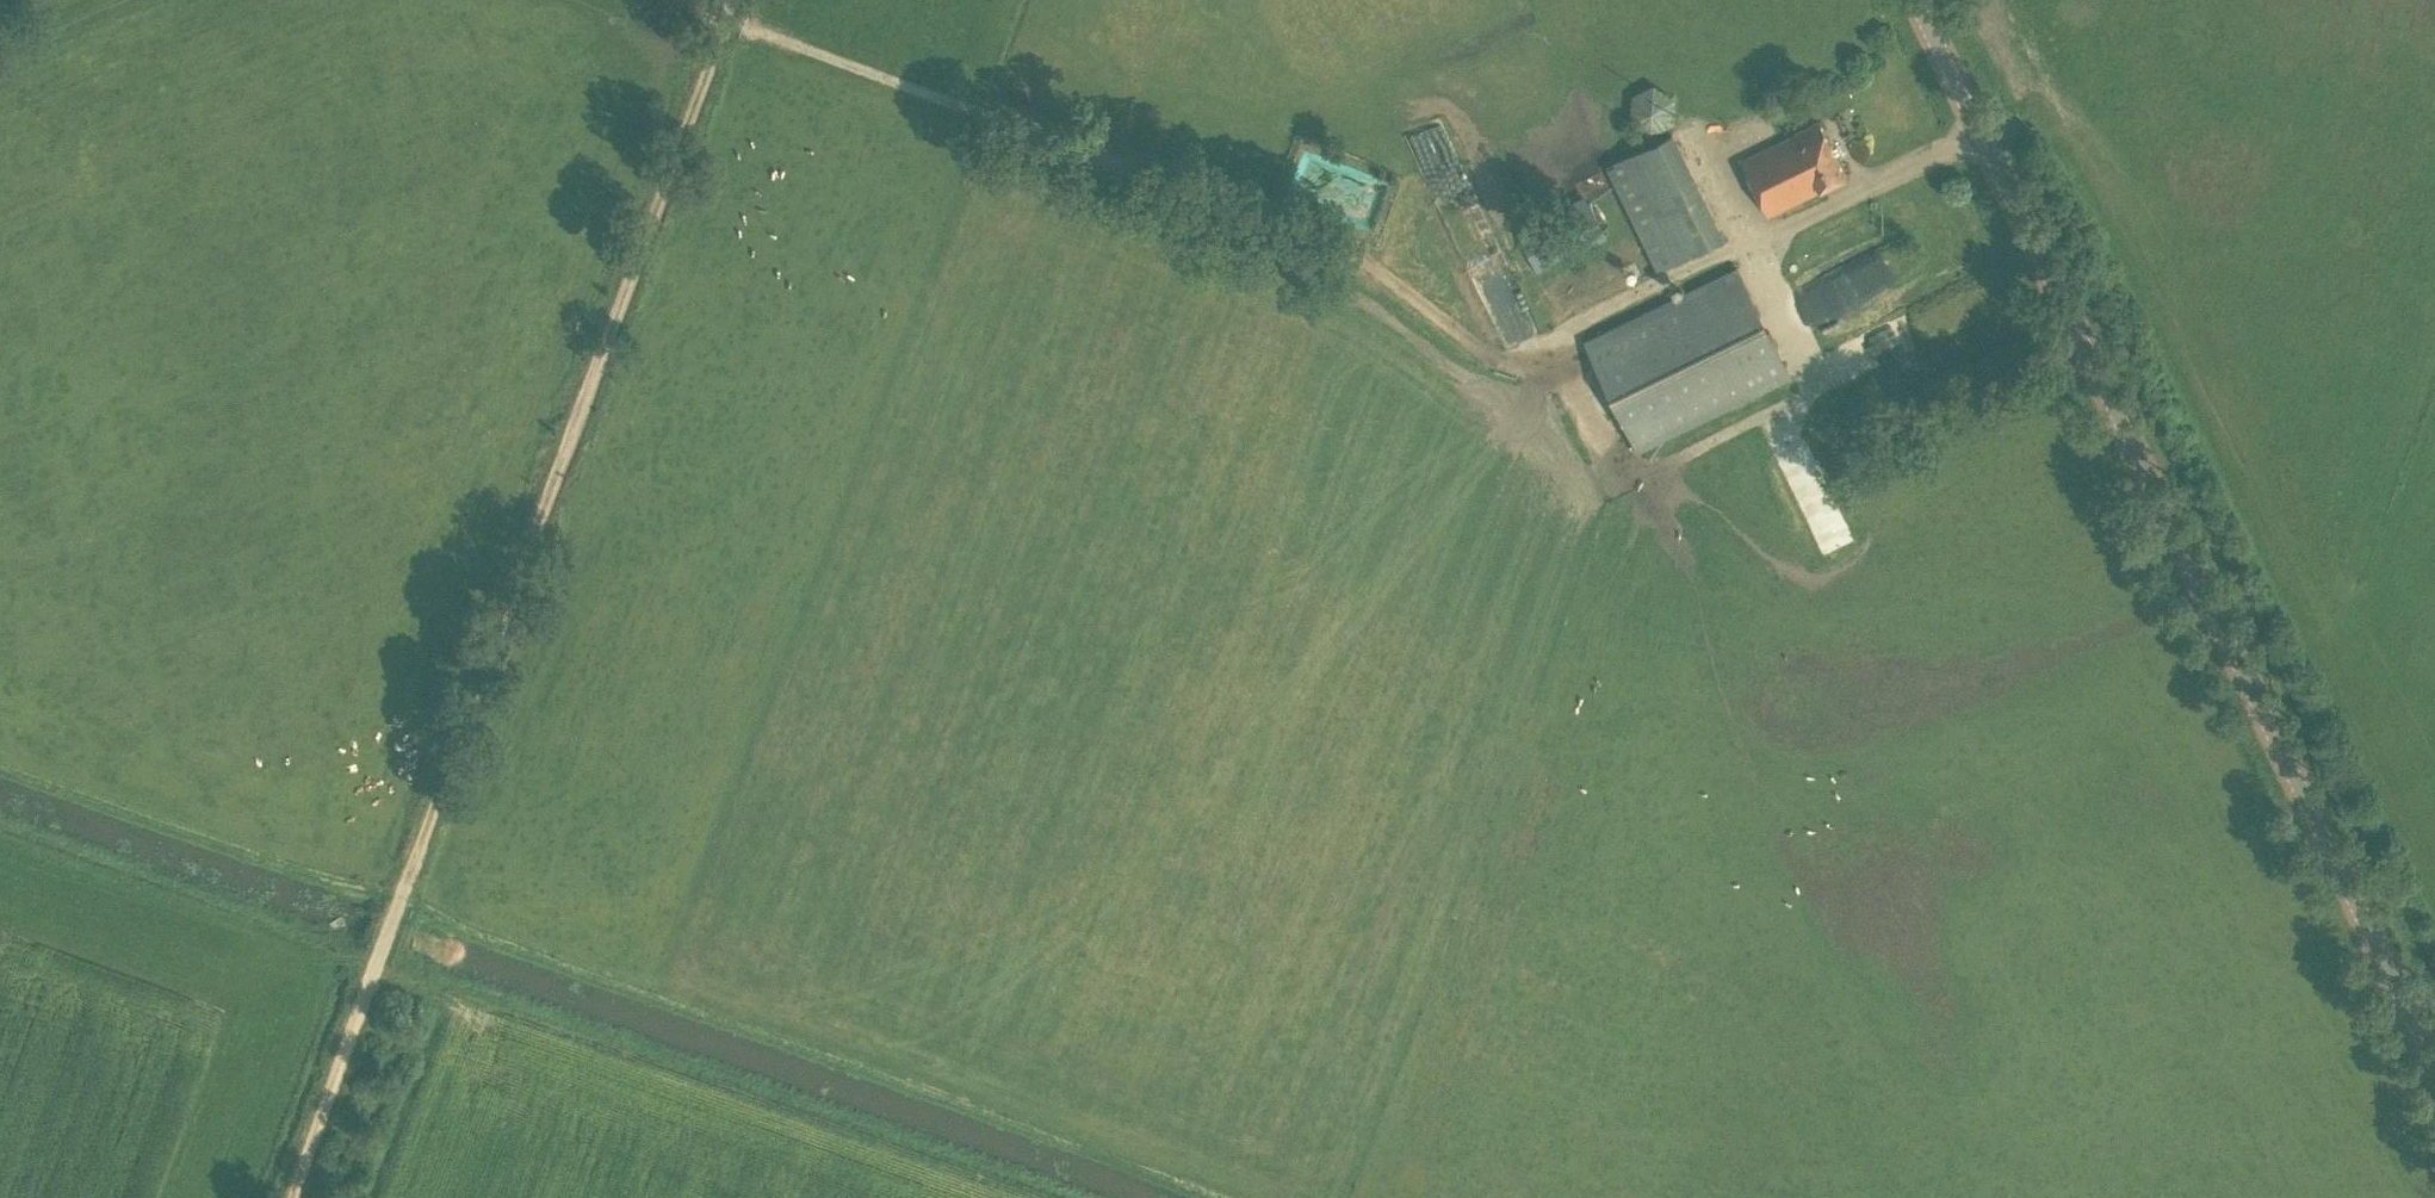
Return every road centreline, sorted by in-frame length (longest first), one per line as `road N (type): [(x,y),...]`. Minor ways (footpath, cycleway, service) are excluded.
road 1 (secondary): [(2434,1063),(1918,0)]
road 2 (track): [(397,896),(732,0)]
road 3 (track): [(285,1197),(397,896)]

